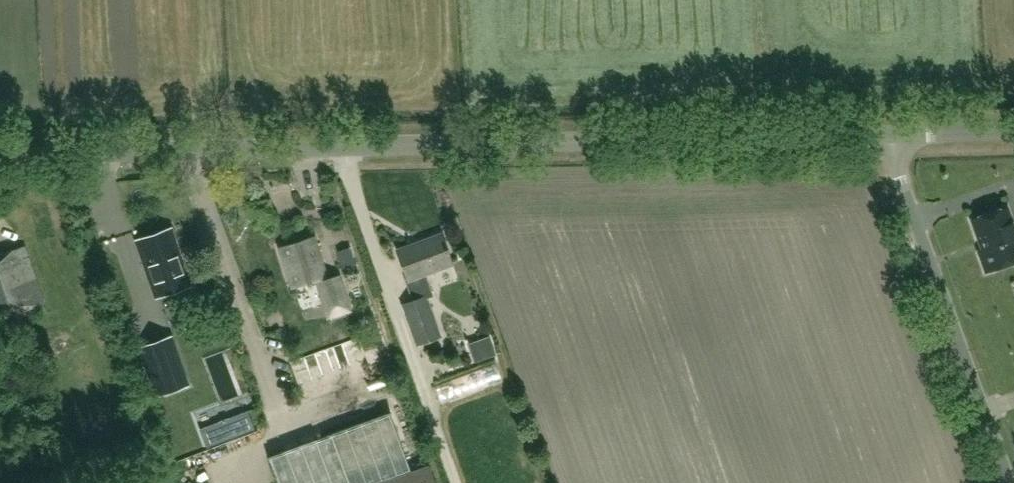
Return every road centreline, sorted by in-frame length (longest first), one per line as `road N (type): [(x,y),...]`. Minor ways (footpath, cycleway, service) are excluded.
road 1 (unclassified): [(0,154),(885,133)]
road 2 (unclassified): [(885,133),(1010,482)]
road 3 (unclassified): [(885,133),(1013,130)]

